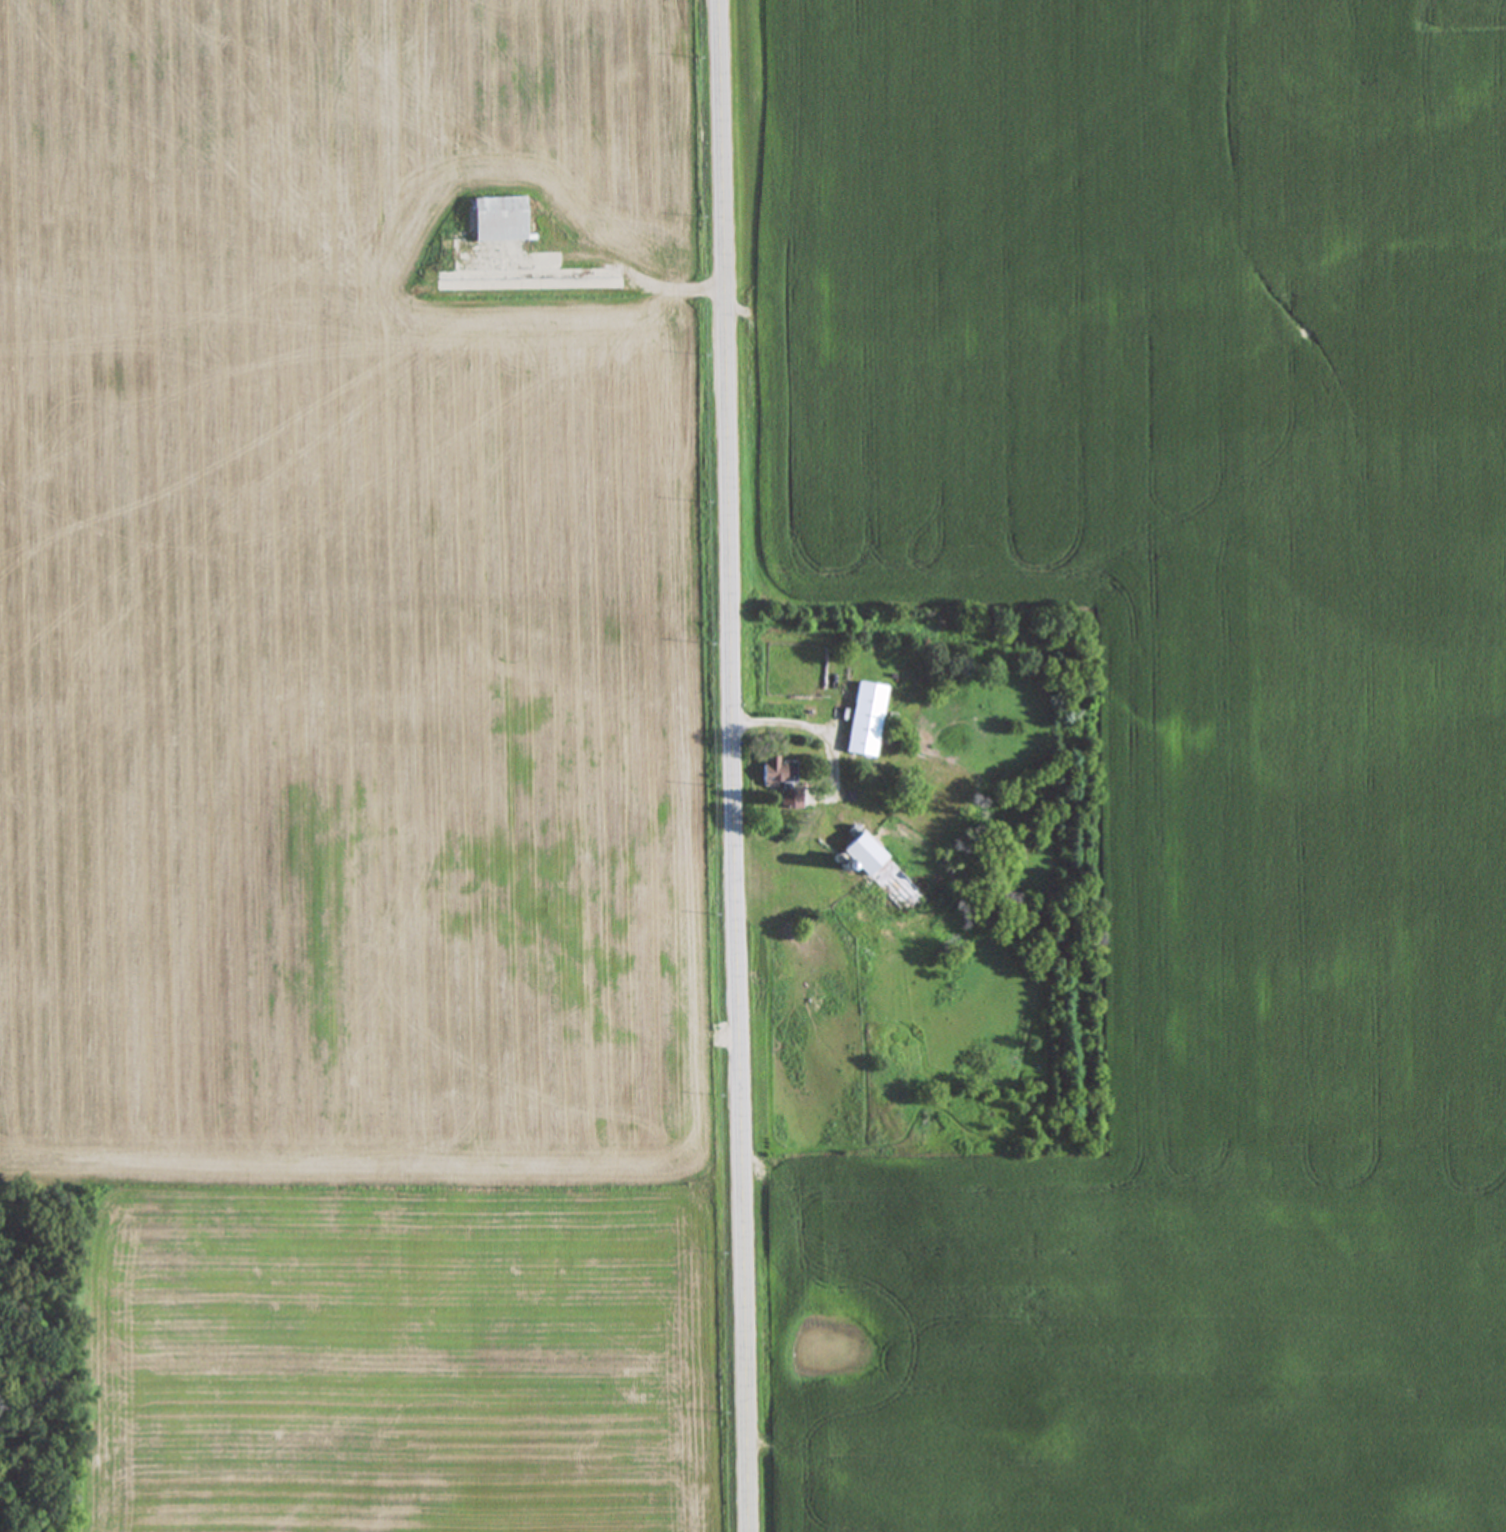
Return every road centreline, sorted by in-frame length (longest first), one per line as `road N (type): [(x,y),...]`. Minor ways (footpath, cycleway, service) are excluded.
road 1 (secondary): [(750,1531),(718,0)]

